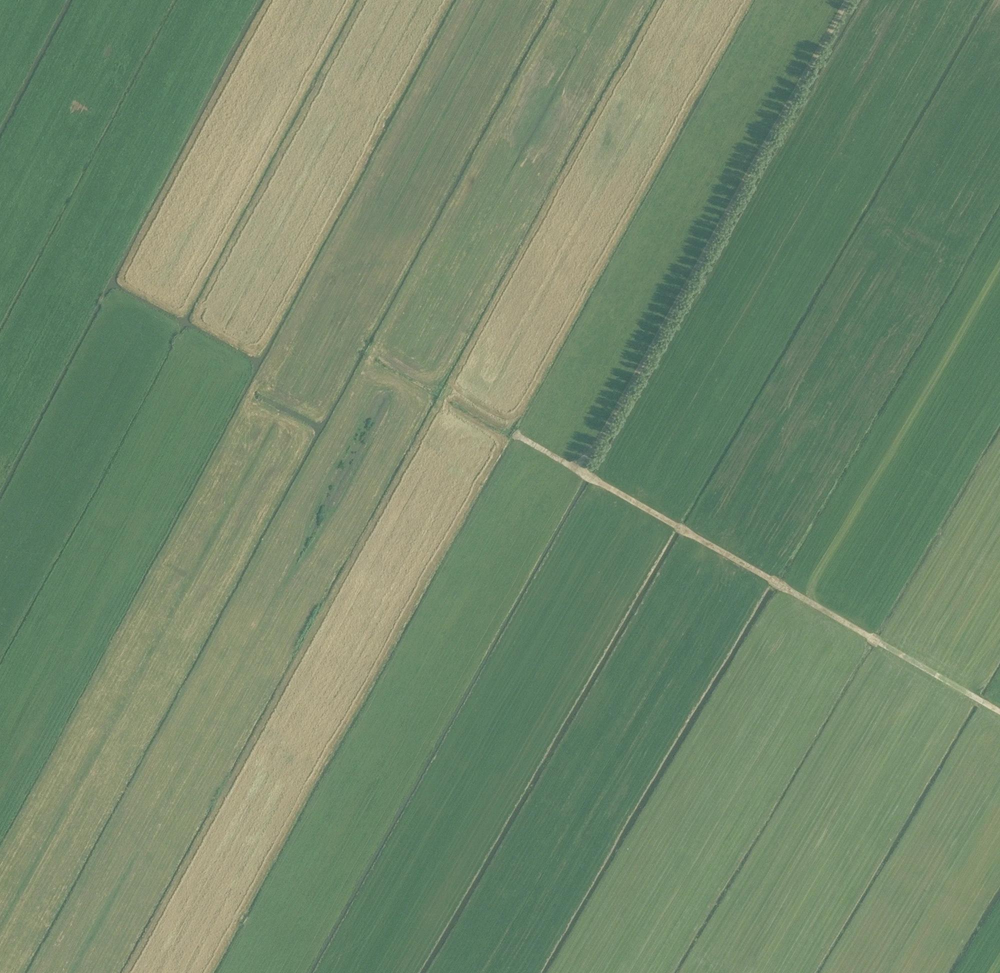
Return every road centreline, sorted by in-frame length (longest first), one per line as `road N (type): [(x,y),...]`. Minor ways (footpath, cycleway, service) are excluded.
road 1 (track): [(999,713),(582,467),(848,0)]

